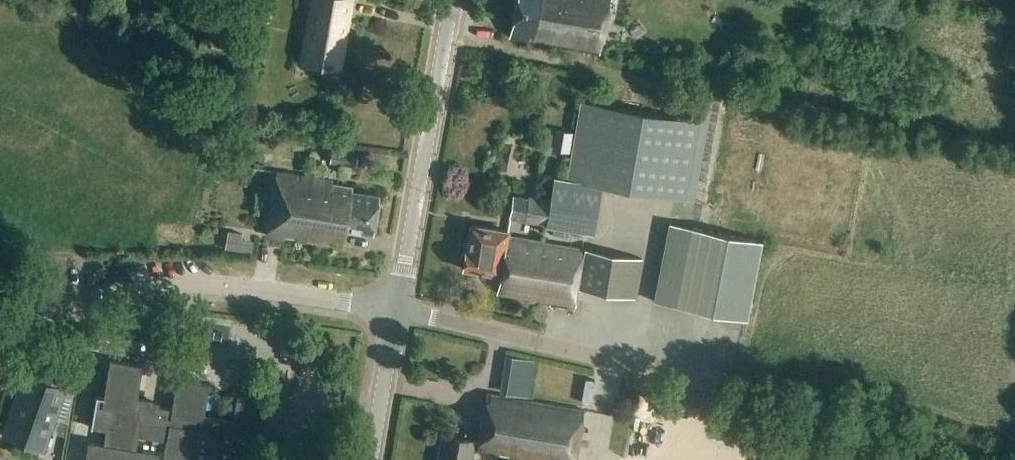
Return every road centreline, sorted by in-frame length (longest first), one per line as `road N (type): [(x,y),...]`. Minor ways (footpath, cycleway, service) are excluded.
road 1 (residential): [(395,309),(915,438),(974,459)]
road 2 (residential): [(0,320),(190,285),(395,309)]
road 3 (unclassified): [(395,309),(452,0)]
road 4 (unclassified): [(369,459),(395,309)]

